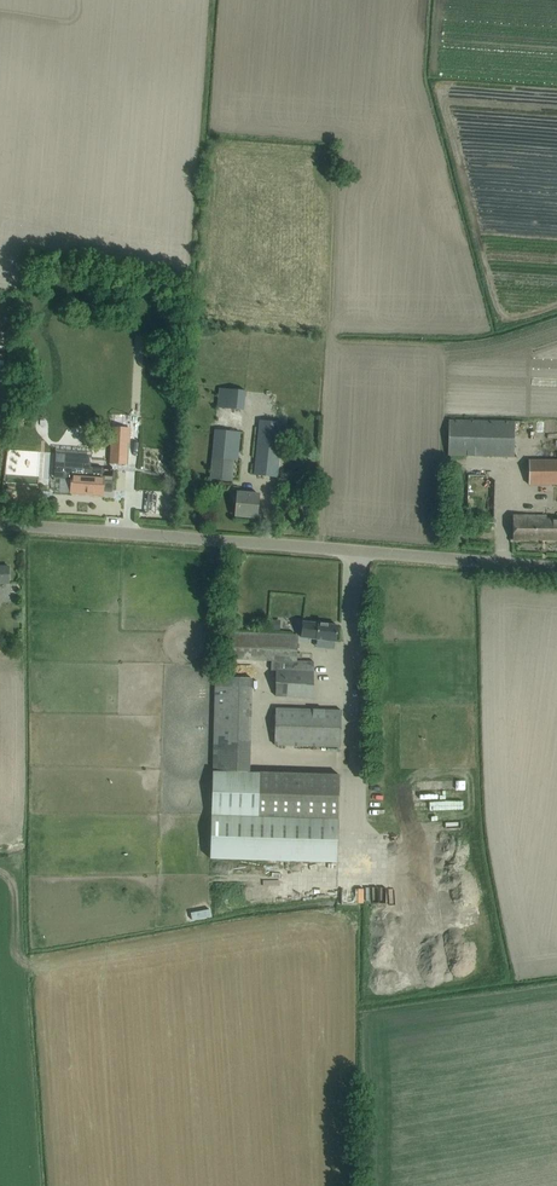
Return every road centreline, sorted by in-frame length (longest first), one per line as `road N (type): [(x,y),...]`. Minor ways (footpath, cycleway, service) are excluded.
road 1 (unclassified): [(0,524),(556,568)]

